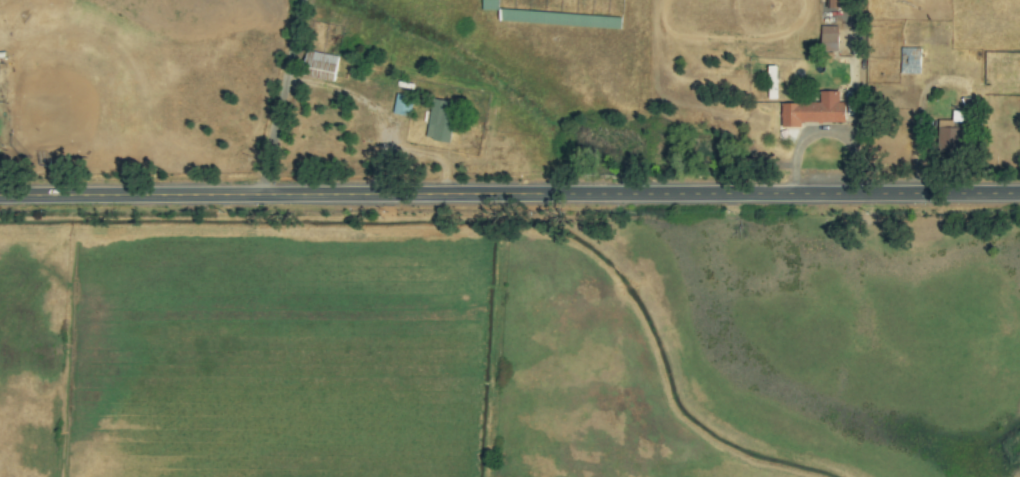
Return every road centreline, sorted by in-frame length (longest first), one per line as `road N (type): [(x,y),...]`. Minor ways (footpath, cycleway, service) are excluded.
road 1 (tertiary): [(1019,192),(0,196)]
road 2 (residential): [(261,194),(306,0)]

